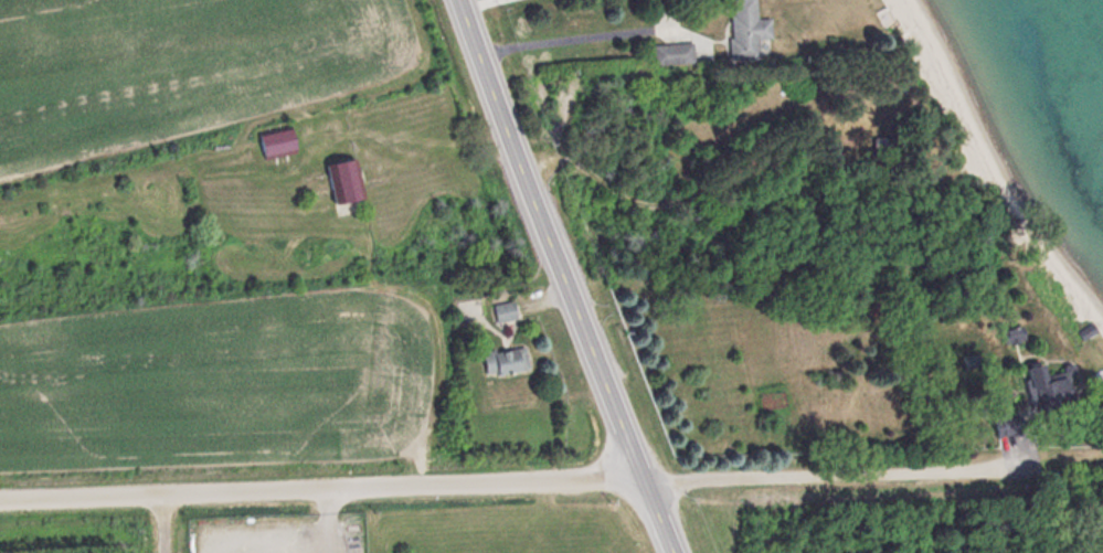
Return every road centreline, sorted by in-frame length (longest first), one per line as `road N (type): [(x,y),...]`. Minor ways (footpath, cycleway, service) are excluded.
road 1 (residential): [(0,497),(715,479),(1102,455)]
road 2 (primary): [(673,552),(534,208),(462,0)]

